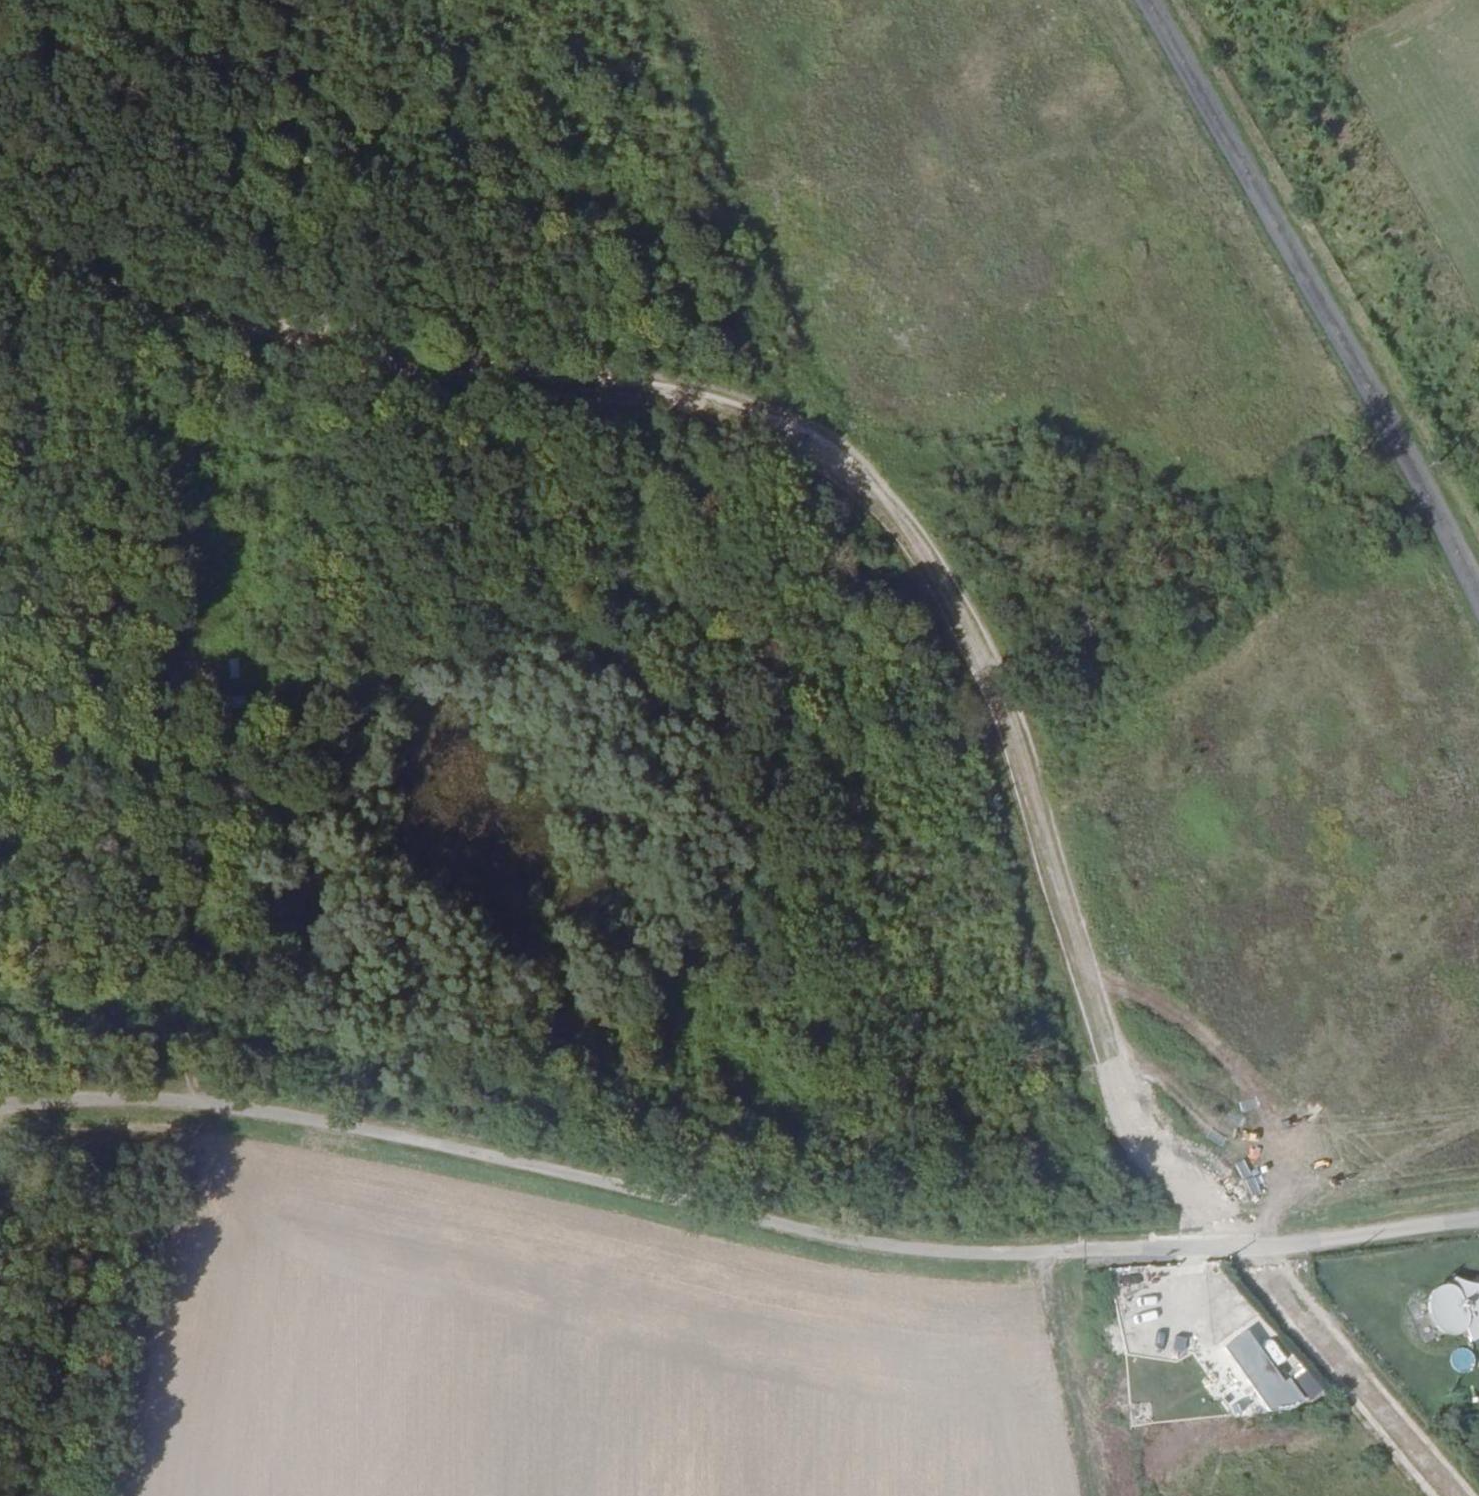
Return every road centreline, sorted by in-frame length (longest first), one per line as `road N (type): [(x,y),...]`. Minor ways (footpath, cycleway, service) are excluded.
road 1 (track): [(0,1116),(70,1103),(235,1109),(431,1141),(873,1244),(973,1254),(1152,1251)]
road 2 (tertiary): [(1147,0),(1365,377),(1478,597)]
road 3 (residential): [(1152,1251),(1478,1226)]

